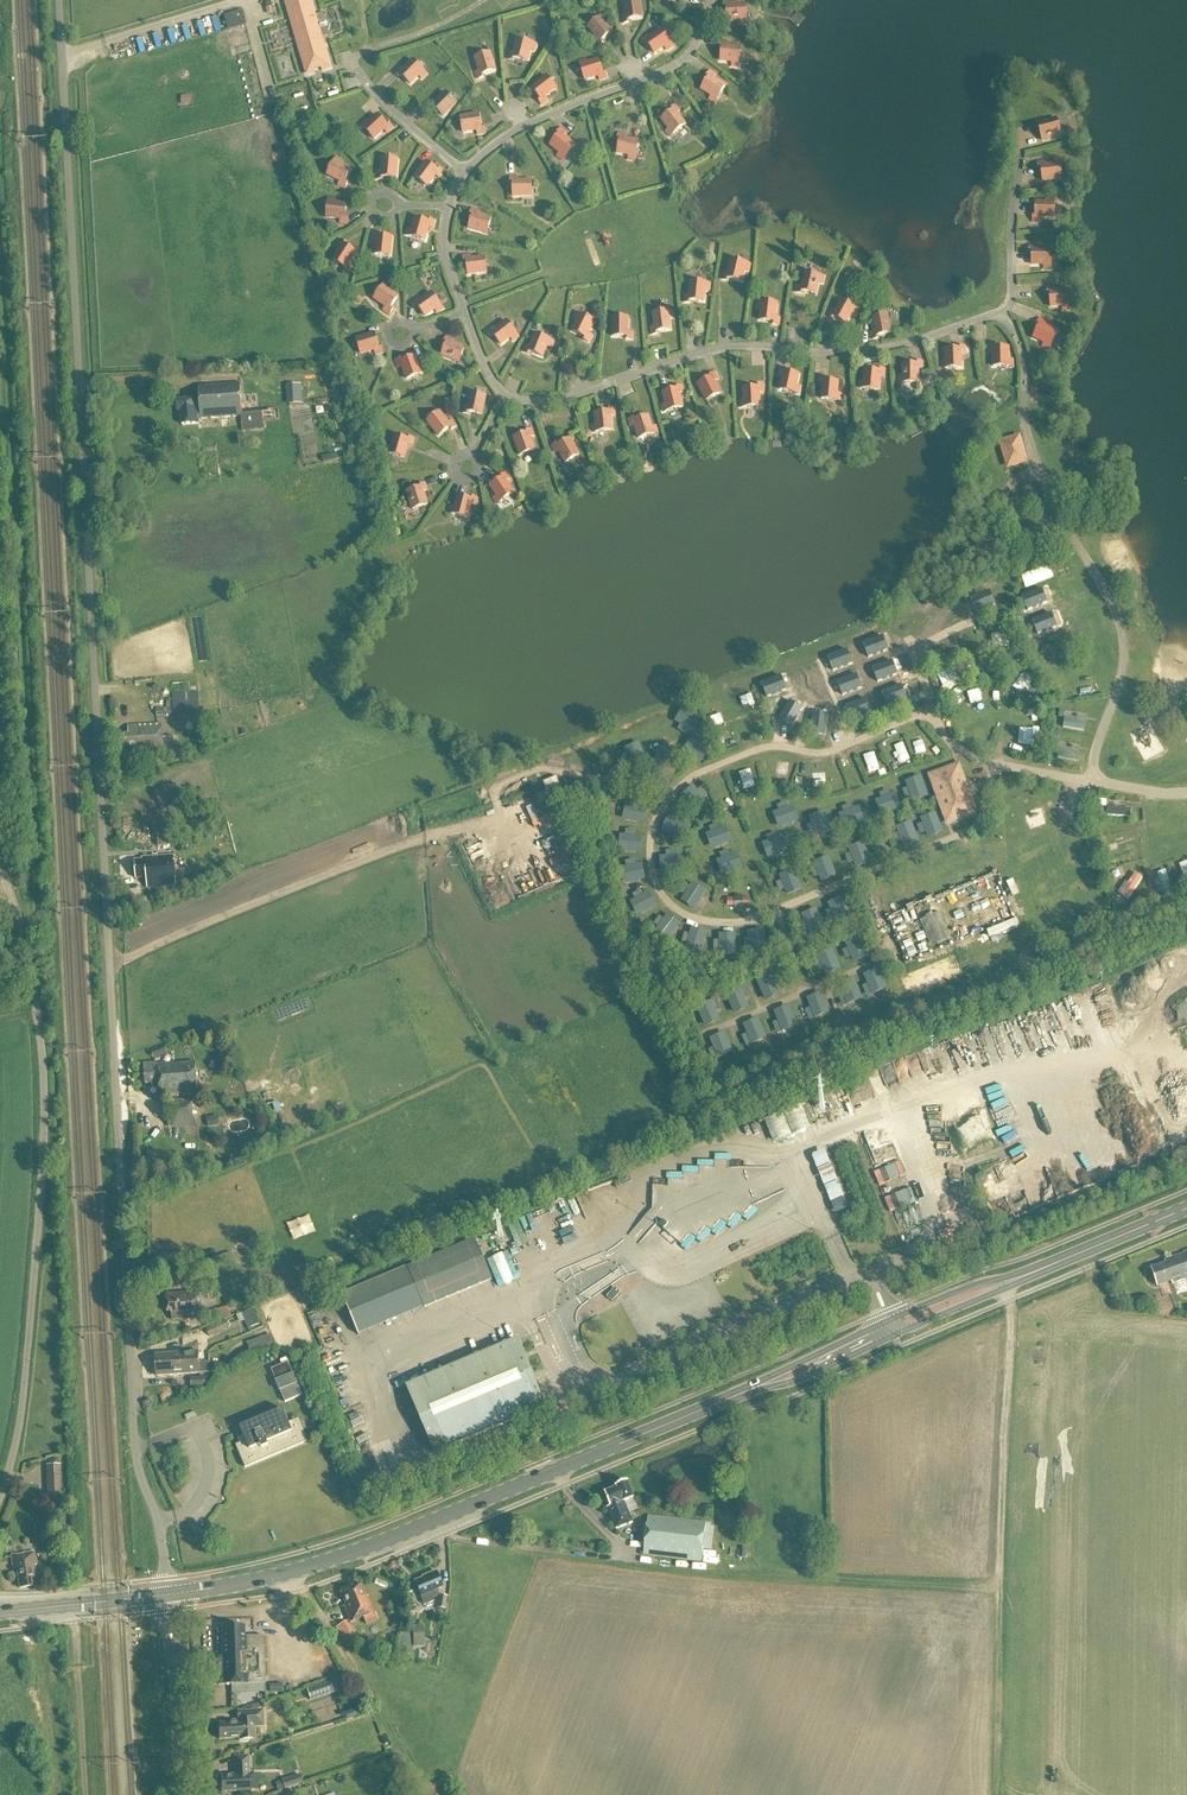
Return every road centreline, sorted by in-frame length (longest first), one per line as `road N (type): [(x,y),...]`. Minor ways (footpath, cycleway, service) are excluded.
road 1 (unclassified): [(165,1580),(162,1531),(135,1458),(60,0)]
road 2 (primary): [(167,1596),(259,1582),(349,1555),(1186,1210)]
road 3 (unclassified): [(0,1495),(20,1416),(44,1146),(34,977),(8,892)]
road 4 (track): [(301,1590),(425,1794)]
road 5 (track): [(73,1606),(85,1794)]
road 6 (tertiary): [(181,1794),(168,1611)]
road 7 (primary): [(0,1614),(167,1596)]

